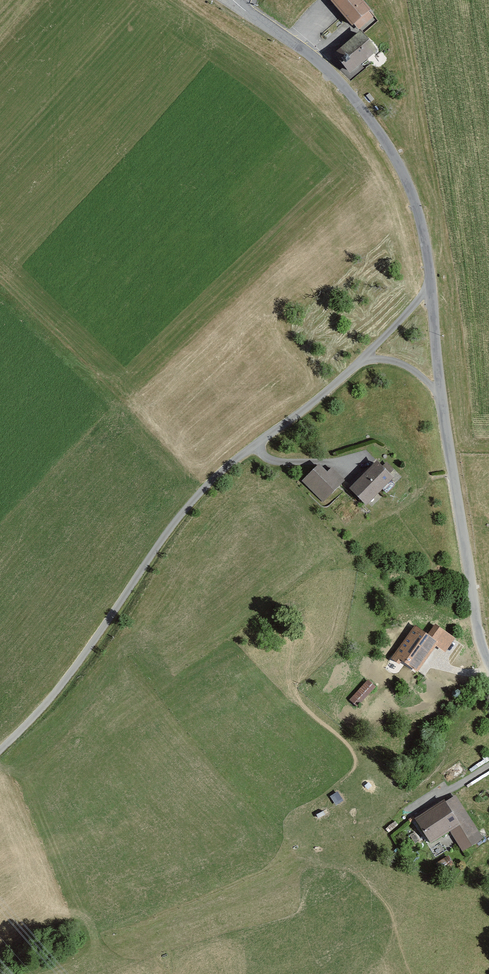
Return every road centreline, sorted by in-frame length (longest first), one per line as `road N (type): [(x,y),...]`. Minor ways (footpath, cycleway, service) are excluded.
road 1 (unclassified): [(232,0),(307,51),(418,186),(443,426),(488,659)]
road 2 (track): [(432,285),(366,359),(232,463),(179,516),(49,703),(0,750)]

